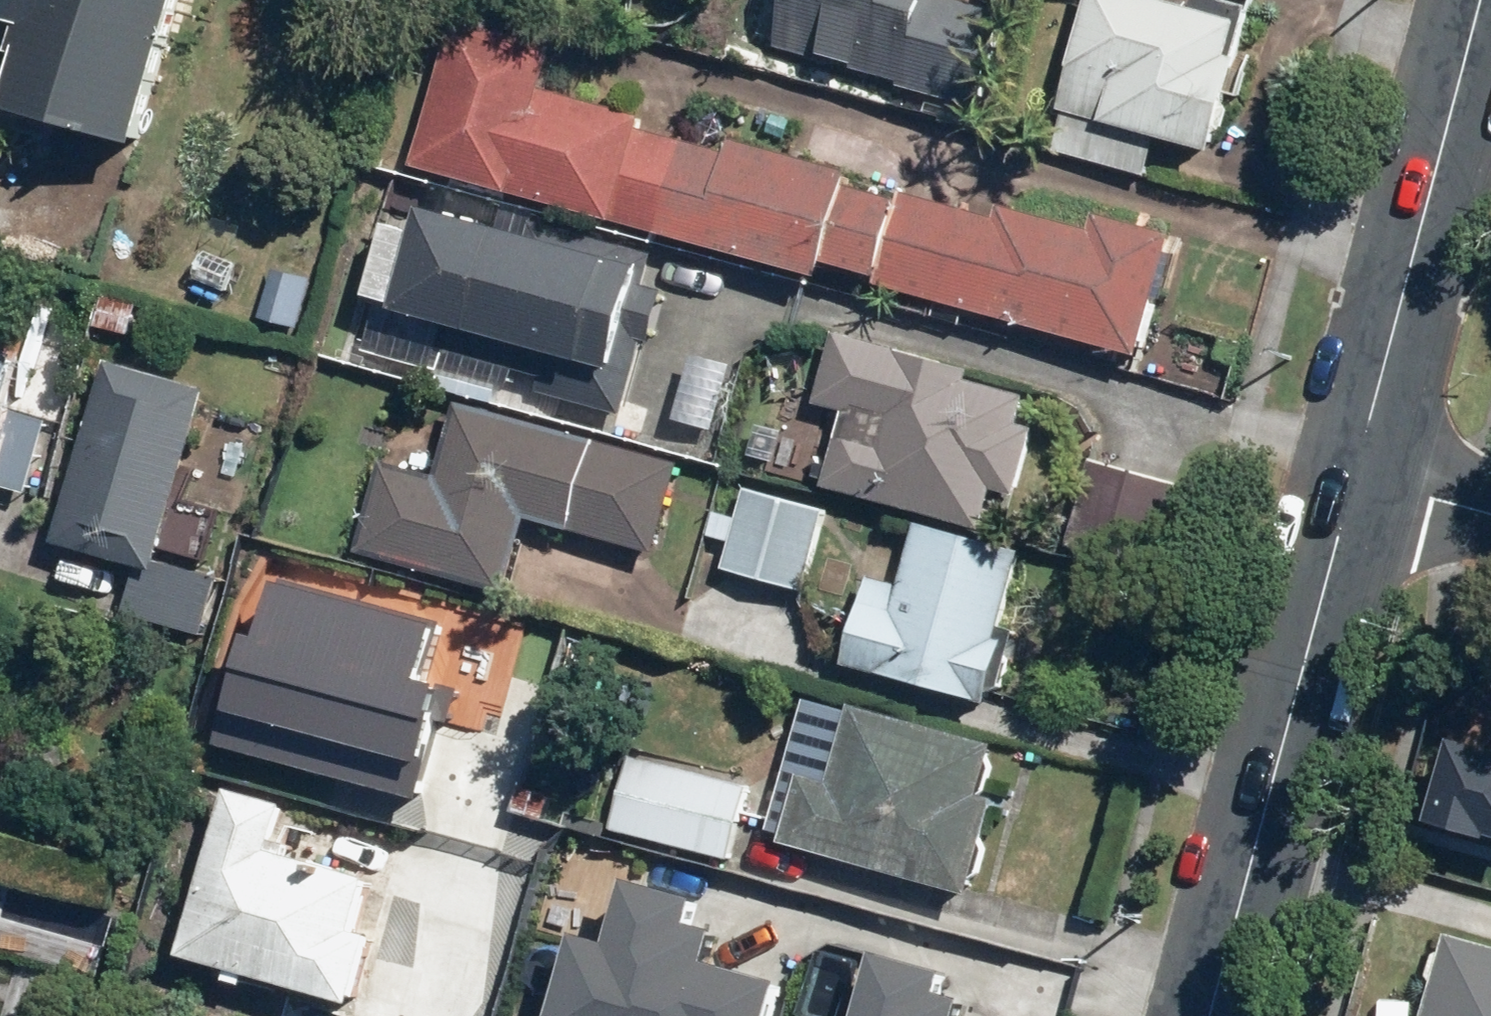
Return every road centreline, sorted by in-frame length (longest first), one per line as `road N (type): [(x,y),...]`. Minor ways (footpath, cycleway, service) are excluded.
road 1 (tertiary): [(1214,1015),(1357,480)]
road 2 (tertiary): [(1357,480),(1485,0)]
road 3 (residential): [(1357,480),(1490,516)]

